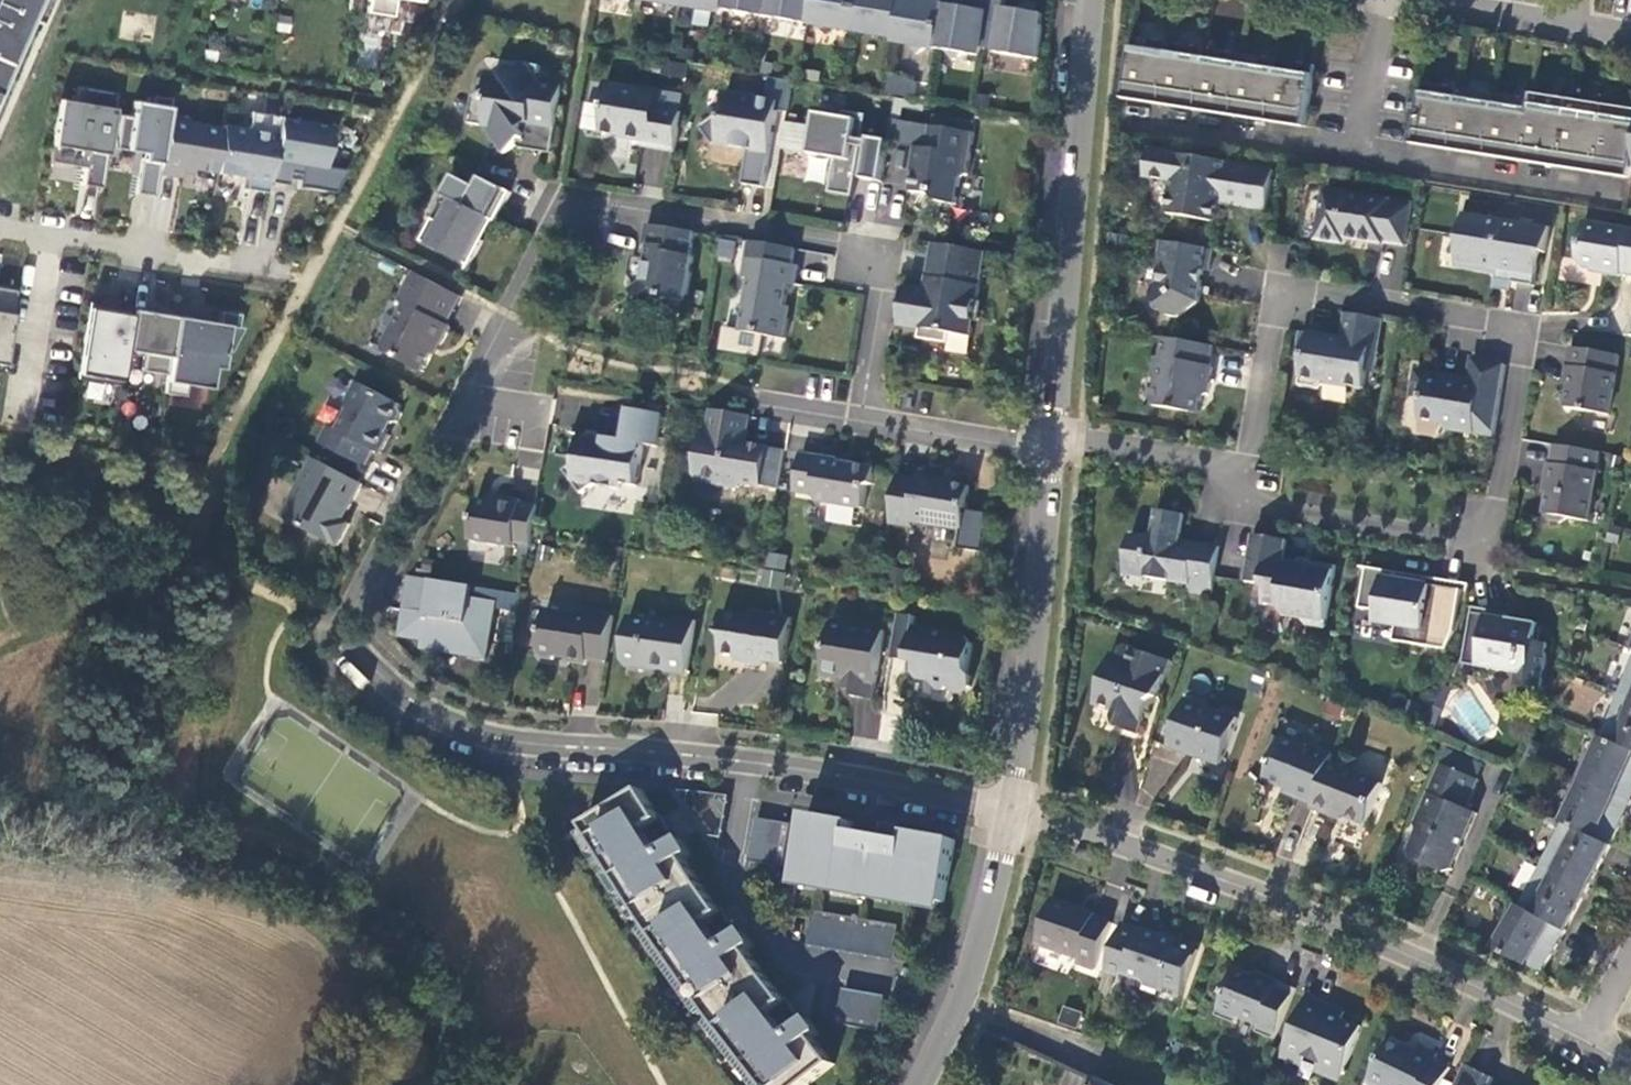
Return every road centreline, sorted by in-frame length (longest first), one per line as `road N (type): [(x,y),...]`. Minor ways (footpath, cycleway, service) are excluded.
road 1 (residential): [(860,418),(887,250),(609,207),(568,213),(549,234),(346,633),(400,692),(478,734),(778,766),(1012,811)]
road 2 (residential): [(1246,469),(1280,284),(1525,329),(1487,545),(1240,502)]
road 3 (residential): [(1012,811),(1269,896),(1586,1040)]
road 4 (track): [(417,1032),(358,924),(306,885),(167,848),(0,818)]
road 5 (tertiary): [(1093,0),(1053,445)]
road 6 (tertiary): [(1053,445),(1012,811)]
road 7 (residential): [(0,227),(307,278)]
road 8 (tertiary): [(1012,811),(976,956),(920,1084)]
road 9 (residential): [(1053,445),(860,418)]
road 10 (residential): [(1053,445),(1246,469)]
road 11 (tertiary): [(1407,0),(1576,29)]

